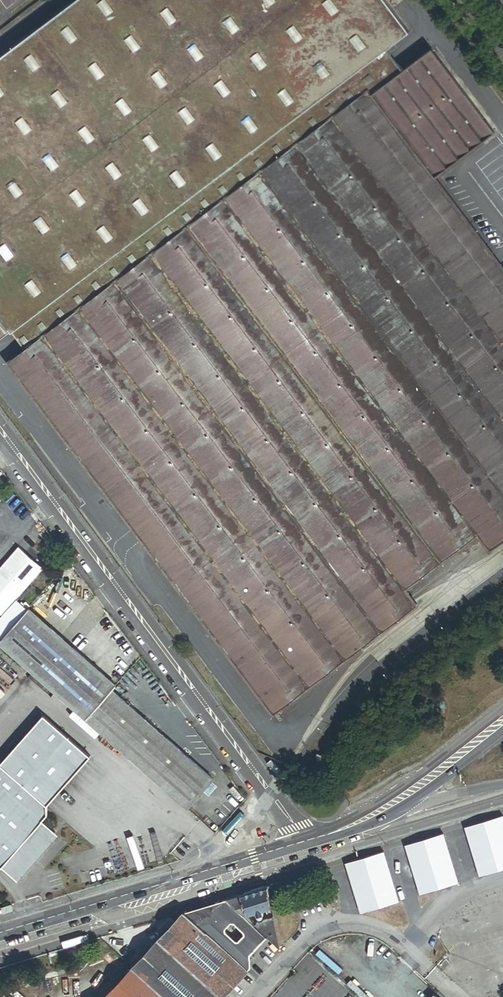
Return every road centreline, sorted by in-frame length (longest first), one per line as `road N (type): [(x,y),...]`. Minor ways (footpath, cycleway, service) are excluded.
road 1 (unclassified): [(307,848),(0,437)]
road 2 (secondary): [(307,848),(0,940)]
road 3 (secondary): [(502,725),(369,827)]
road 4 (tertiary): [(369,827),(502,787)]

